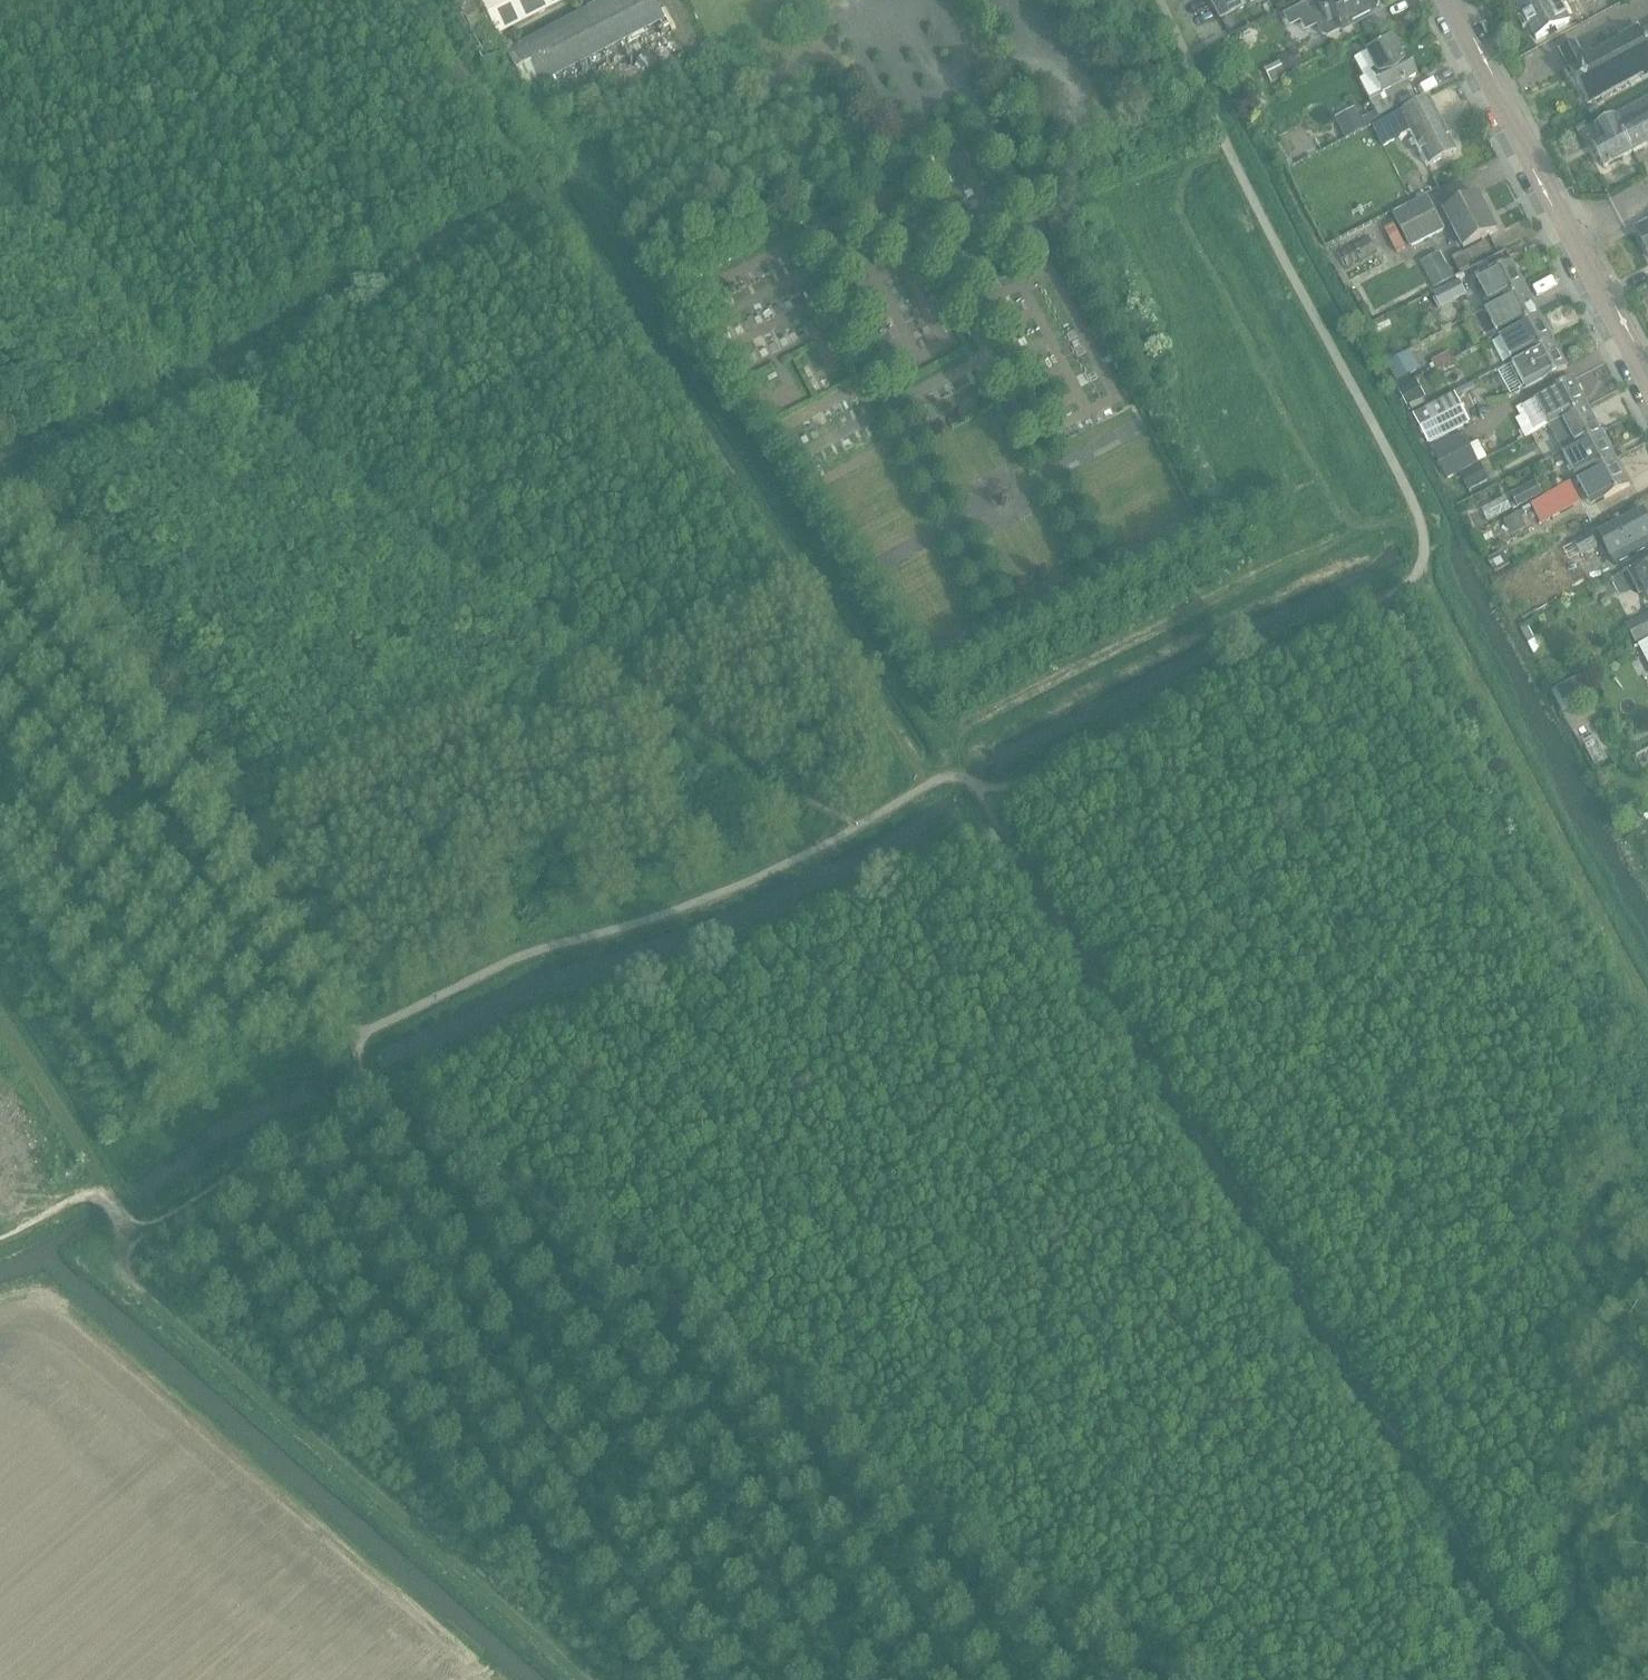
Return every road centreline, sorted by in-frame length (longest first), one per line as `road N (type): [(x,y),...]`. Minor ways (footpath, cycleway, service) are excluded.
road 1 (tertiary): [(1647,378),(1448,0)]

